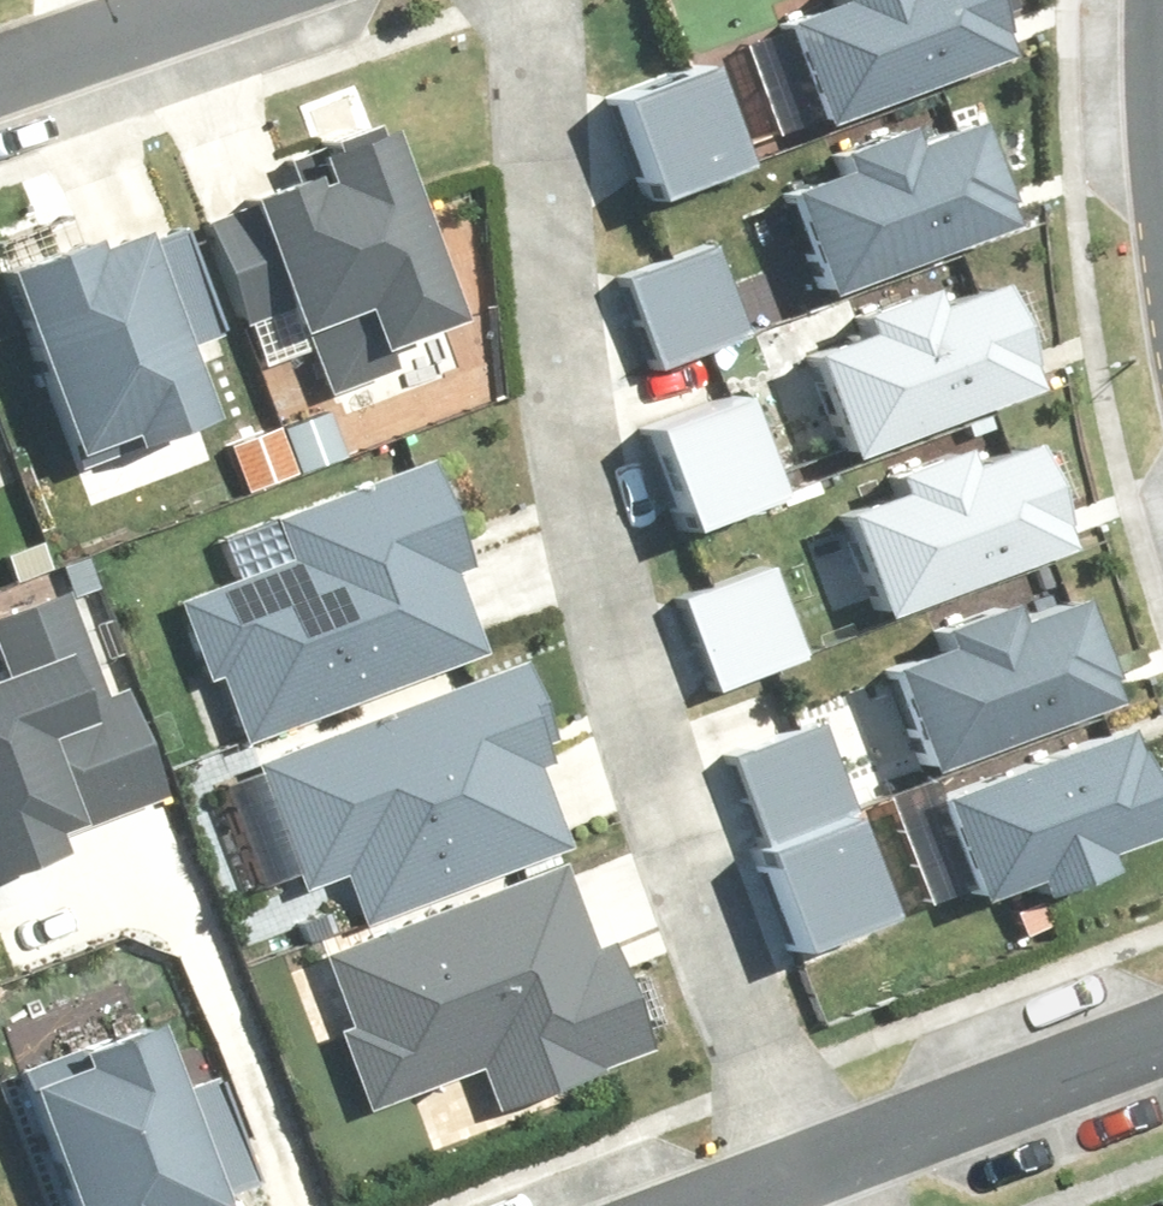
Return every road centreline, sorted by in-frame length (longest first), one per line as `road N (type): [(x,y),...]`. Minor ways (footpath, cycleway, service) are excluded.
road 1 (residential): [(802,1164),(655,753),(593,543),(545,307),(522,0)]
road 2 (residential): [(802,1164),(1162,1030)]
road 3 (residential): [(0,59),(174,0)]

